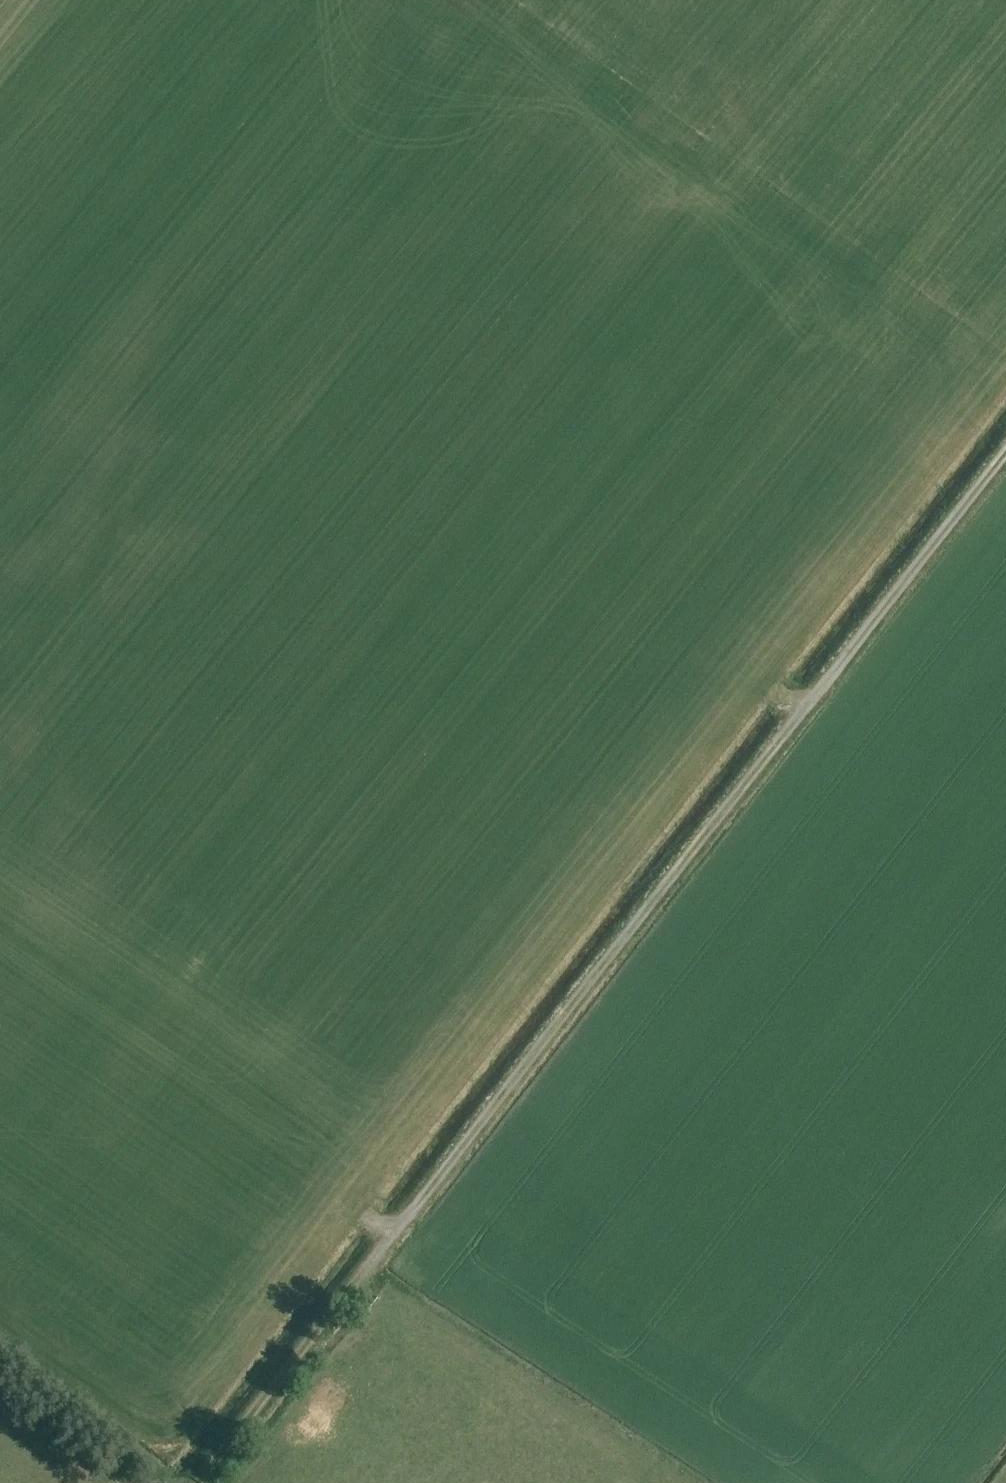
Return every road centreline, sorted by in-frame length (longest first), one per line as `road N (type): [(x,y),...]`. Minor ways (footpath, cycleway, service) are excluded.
road 1 (track): [(368,1263),(198,1482)]

